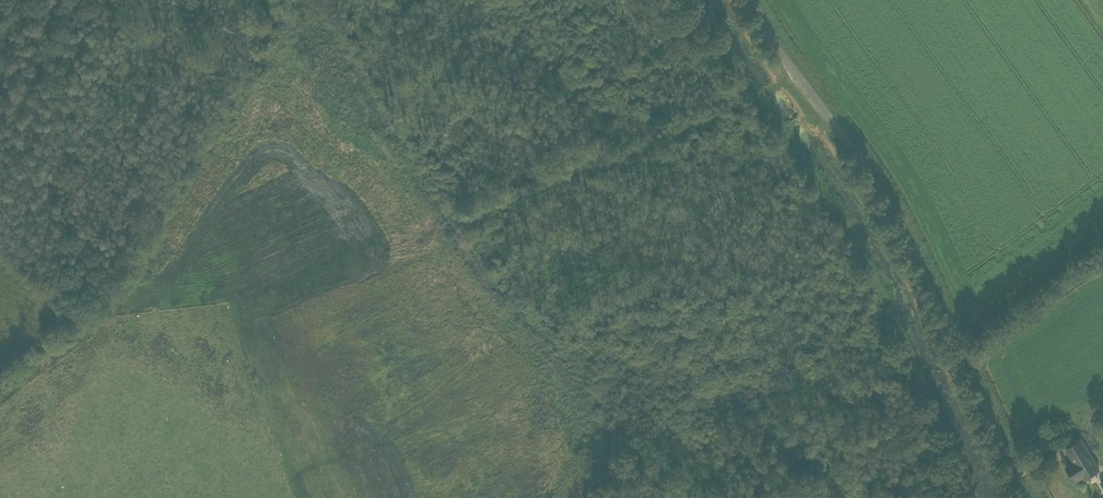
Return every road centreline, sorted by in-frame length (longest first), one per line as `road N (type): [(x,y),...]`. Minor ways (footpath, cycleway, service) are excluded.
road 1 (unclassified): [(1035,497),(889,197),(807,88),(754,0)]

